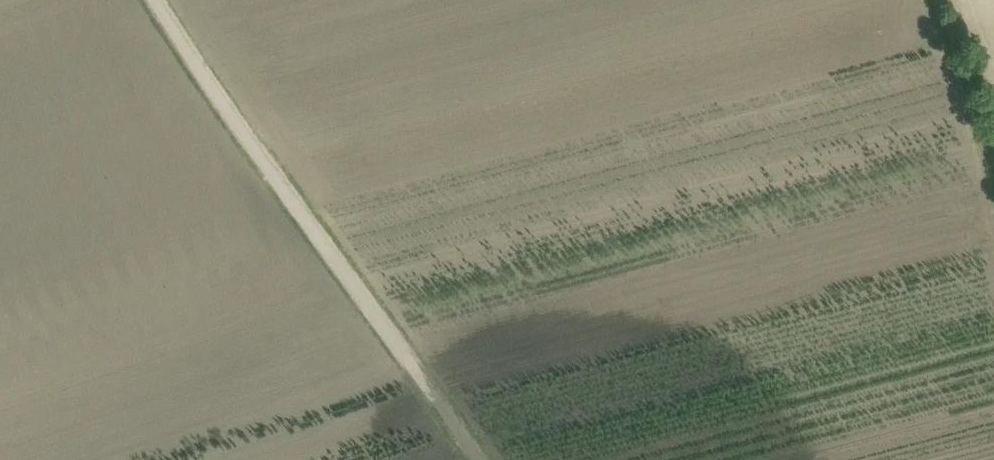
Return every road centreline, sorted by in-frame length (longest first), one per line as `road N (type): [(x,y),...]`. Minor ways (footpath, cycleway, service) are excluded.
road 1 (unclassified): [(478,459),(155,0)]

